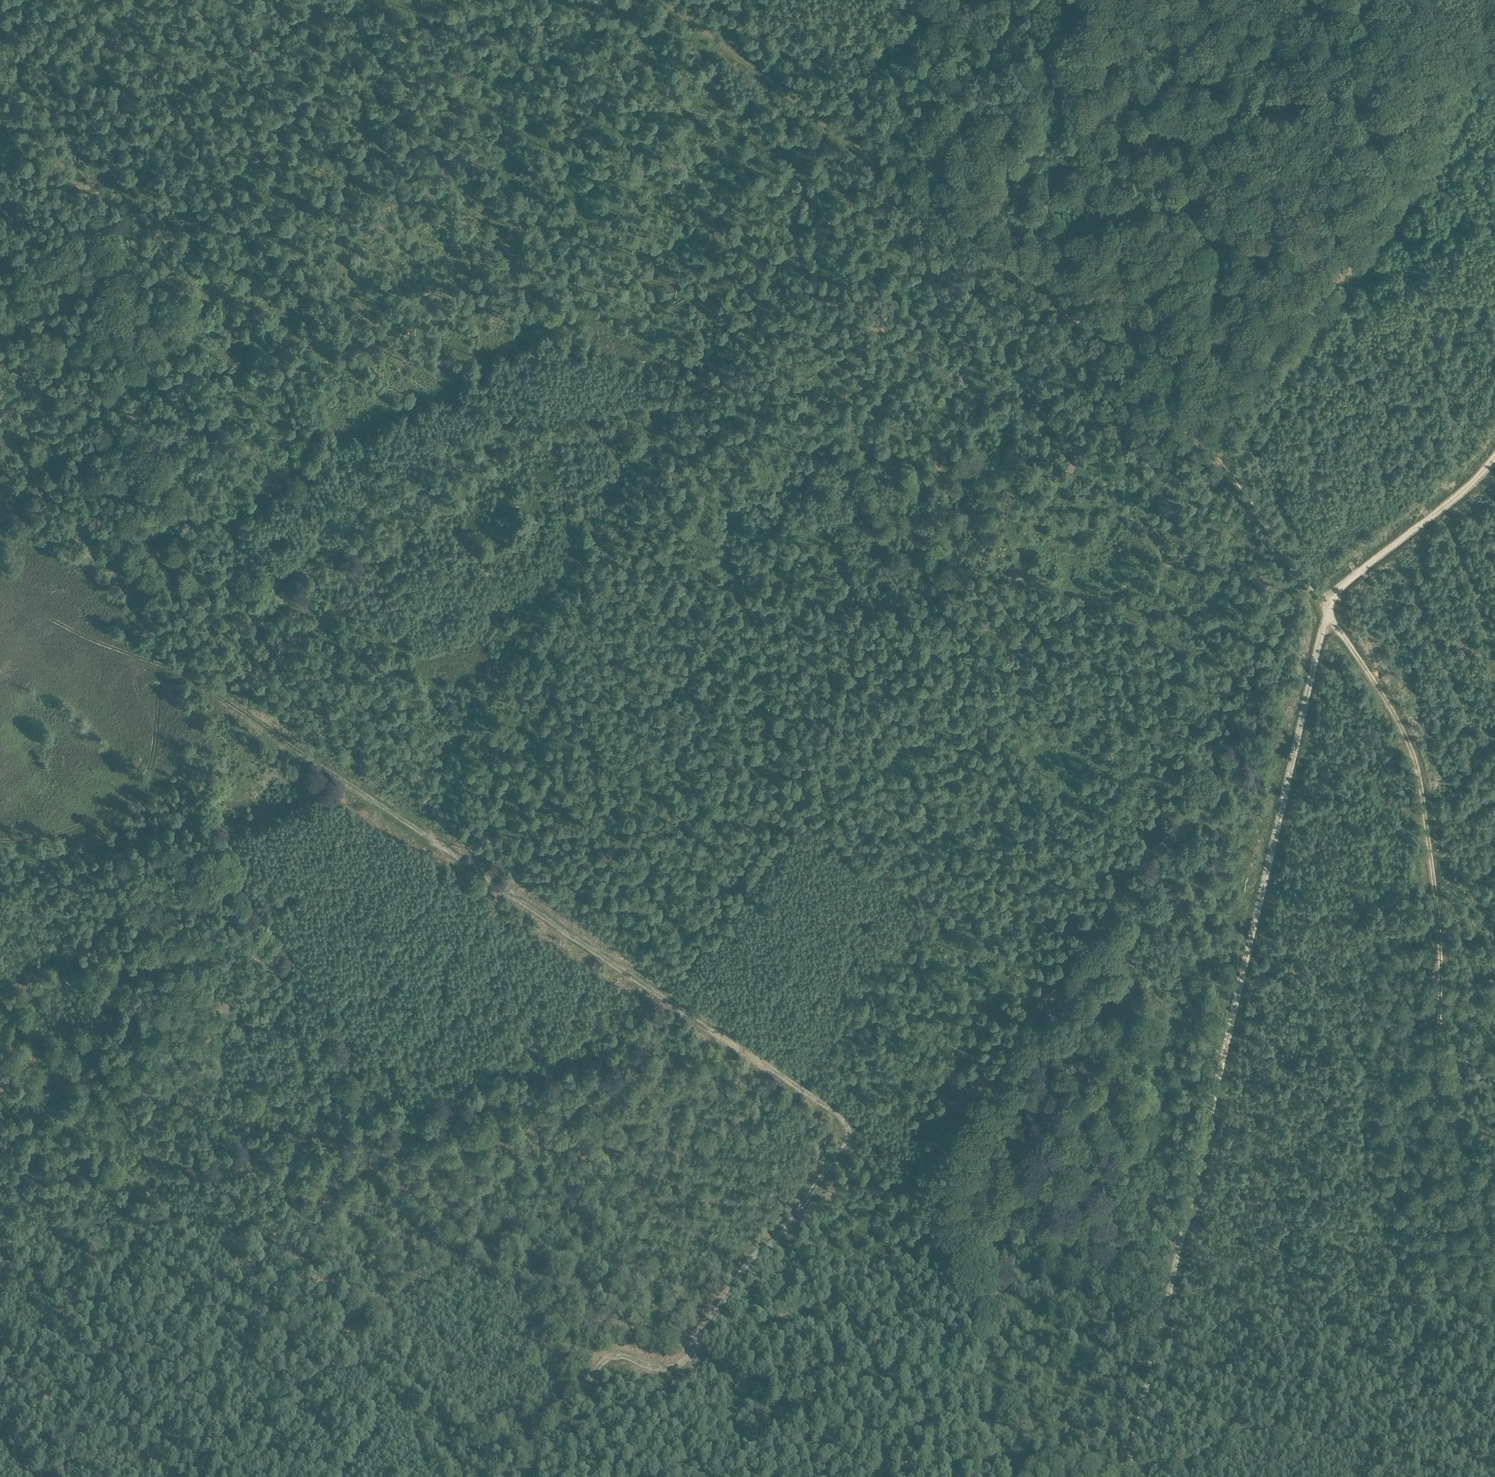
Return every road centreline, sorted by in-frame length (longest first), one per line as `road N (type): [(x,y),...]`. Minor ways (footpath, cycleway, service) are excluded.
road 1 (track): [(0,570),(50,618),(194,679),(849,1127),(847,1144),(776,1241),(746,1264),(681,1363),(659,1369),(621,1355),(605,1359),(535,1458),(508,1476)]
road 2 (track): [(1327,613),(1200,439),(1092,330),(662,0)]
road 3 (track): [(1126,1476),(1327,613)]
road 4 (track): [(0,35),(213,300),(473,94),(538,69),(642,0)]
road 5 (track): [(1494,1176),(1465,1143),(1439,1086),(1435,905),(1414,758),(1327,613)]
road 6 (track): [(194,679),(272,616),(279,592),(114,393),(126,372),(213,300)]
road 7 (track): [(0,842),(68,831),(141,781),(155,750),(158,679),(173,669)]
road 8 (track): [(1327,613),(1341,586),(1453,499),(1494,456)]

